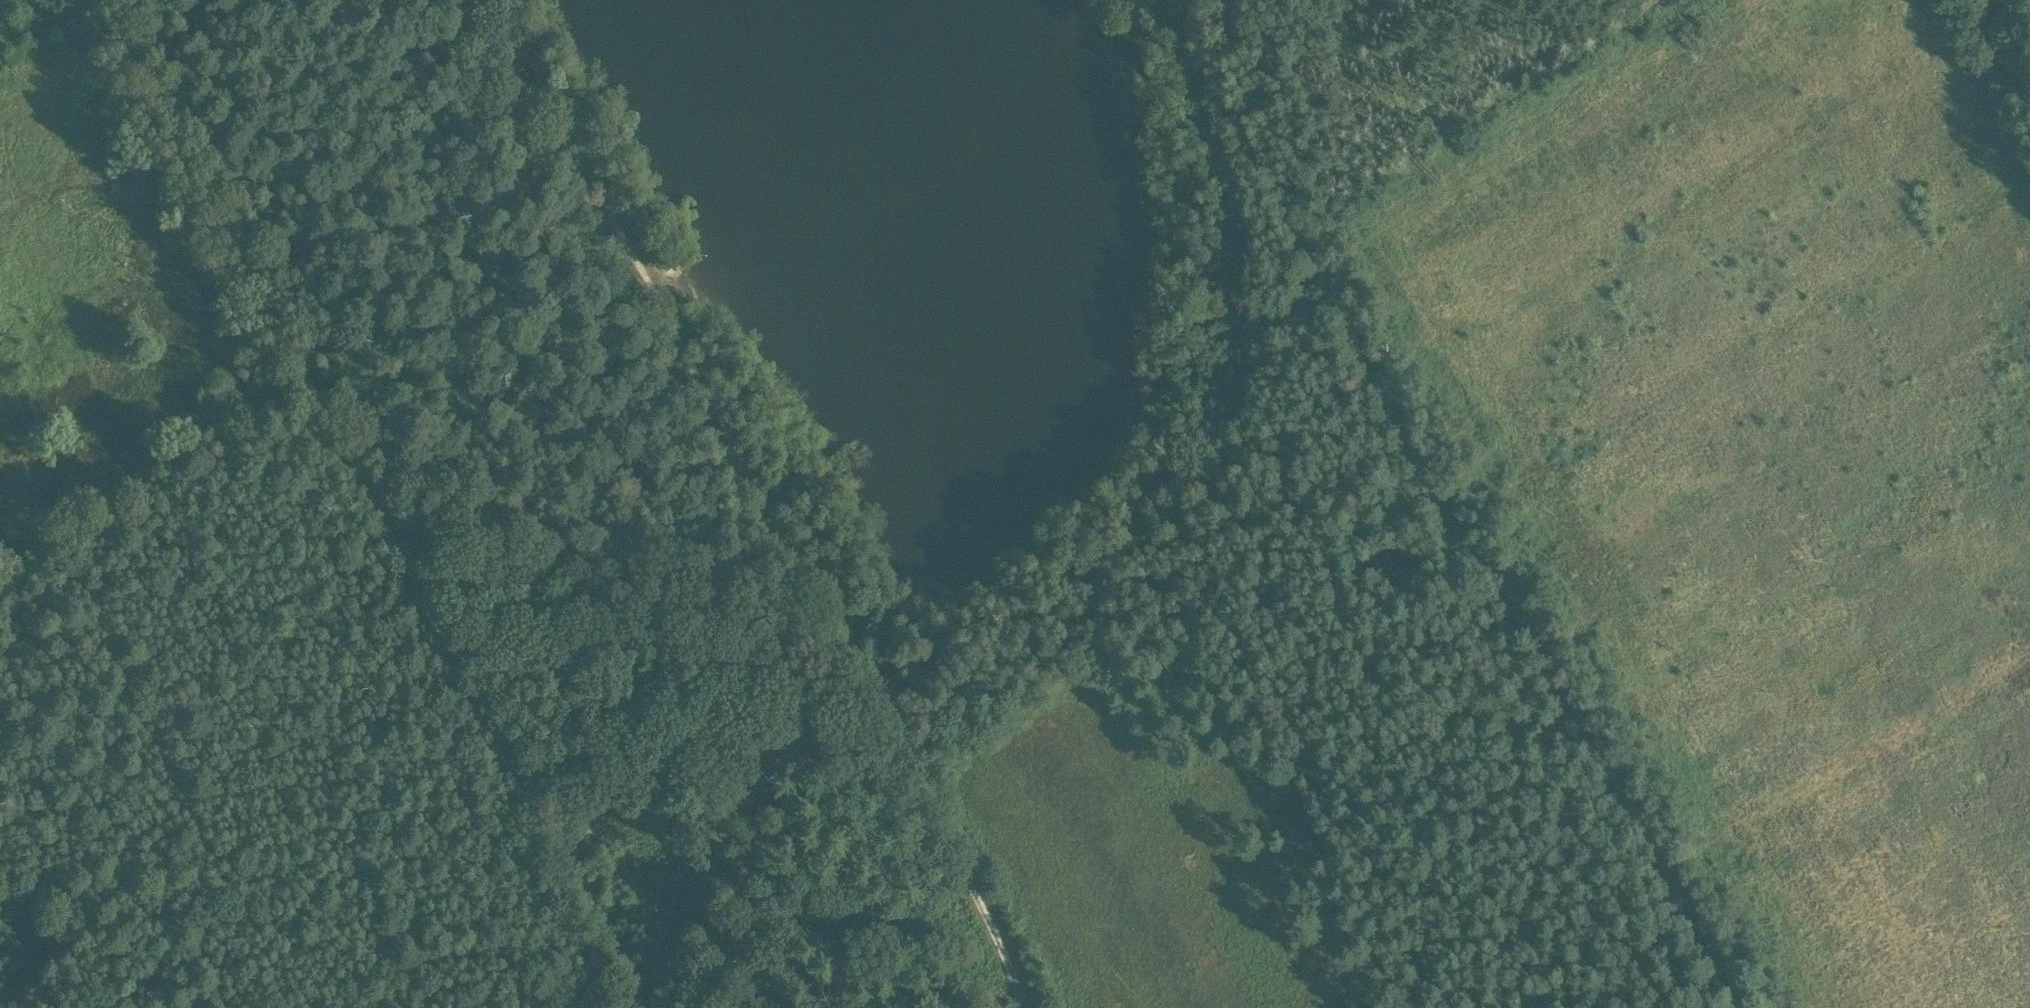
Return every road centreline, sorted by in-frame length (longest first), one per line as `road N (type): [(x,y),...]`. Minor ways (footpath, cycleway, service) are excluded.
road 1 (track): [(645,1007),(98,0)]
road 2 (track): [(1159,0),(1221,189),(1232,337),(1225,442),(1014,701),(972,722),(893,690),(863,692)]
road 3 (track): [(863,692),(494,0)]
road 4 (track): [(863,692),(1037,1007)]
road 5 (track): [(2029,101),(2006,60),(1947,0)]

